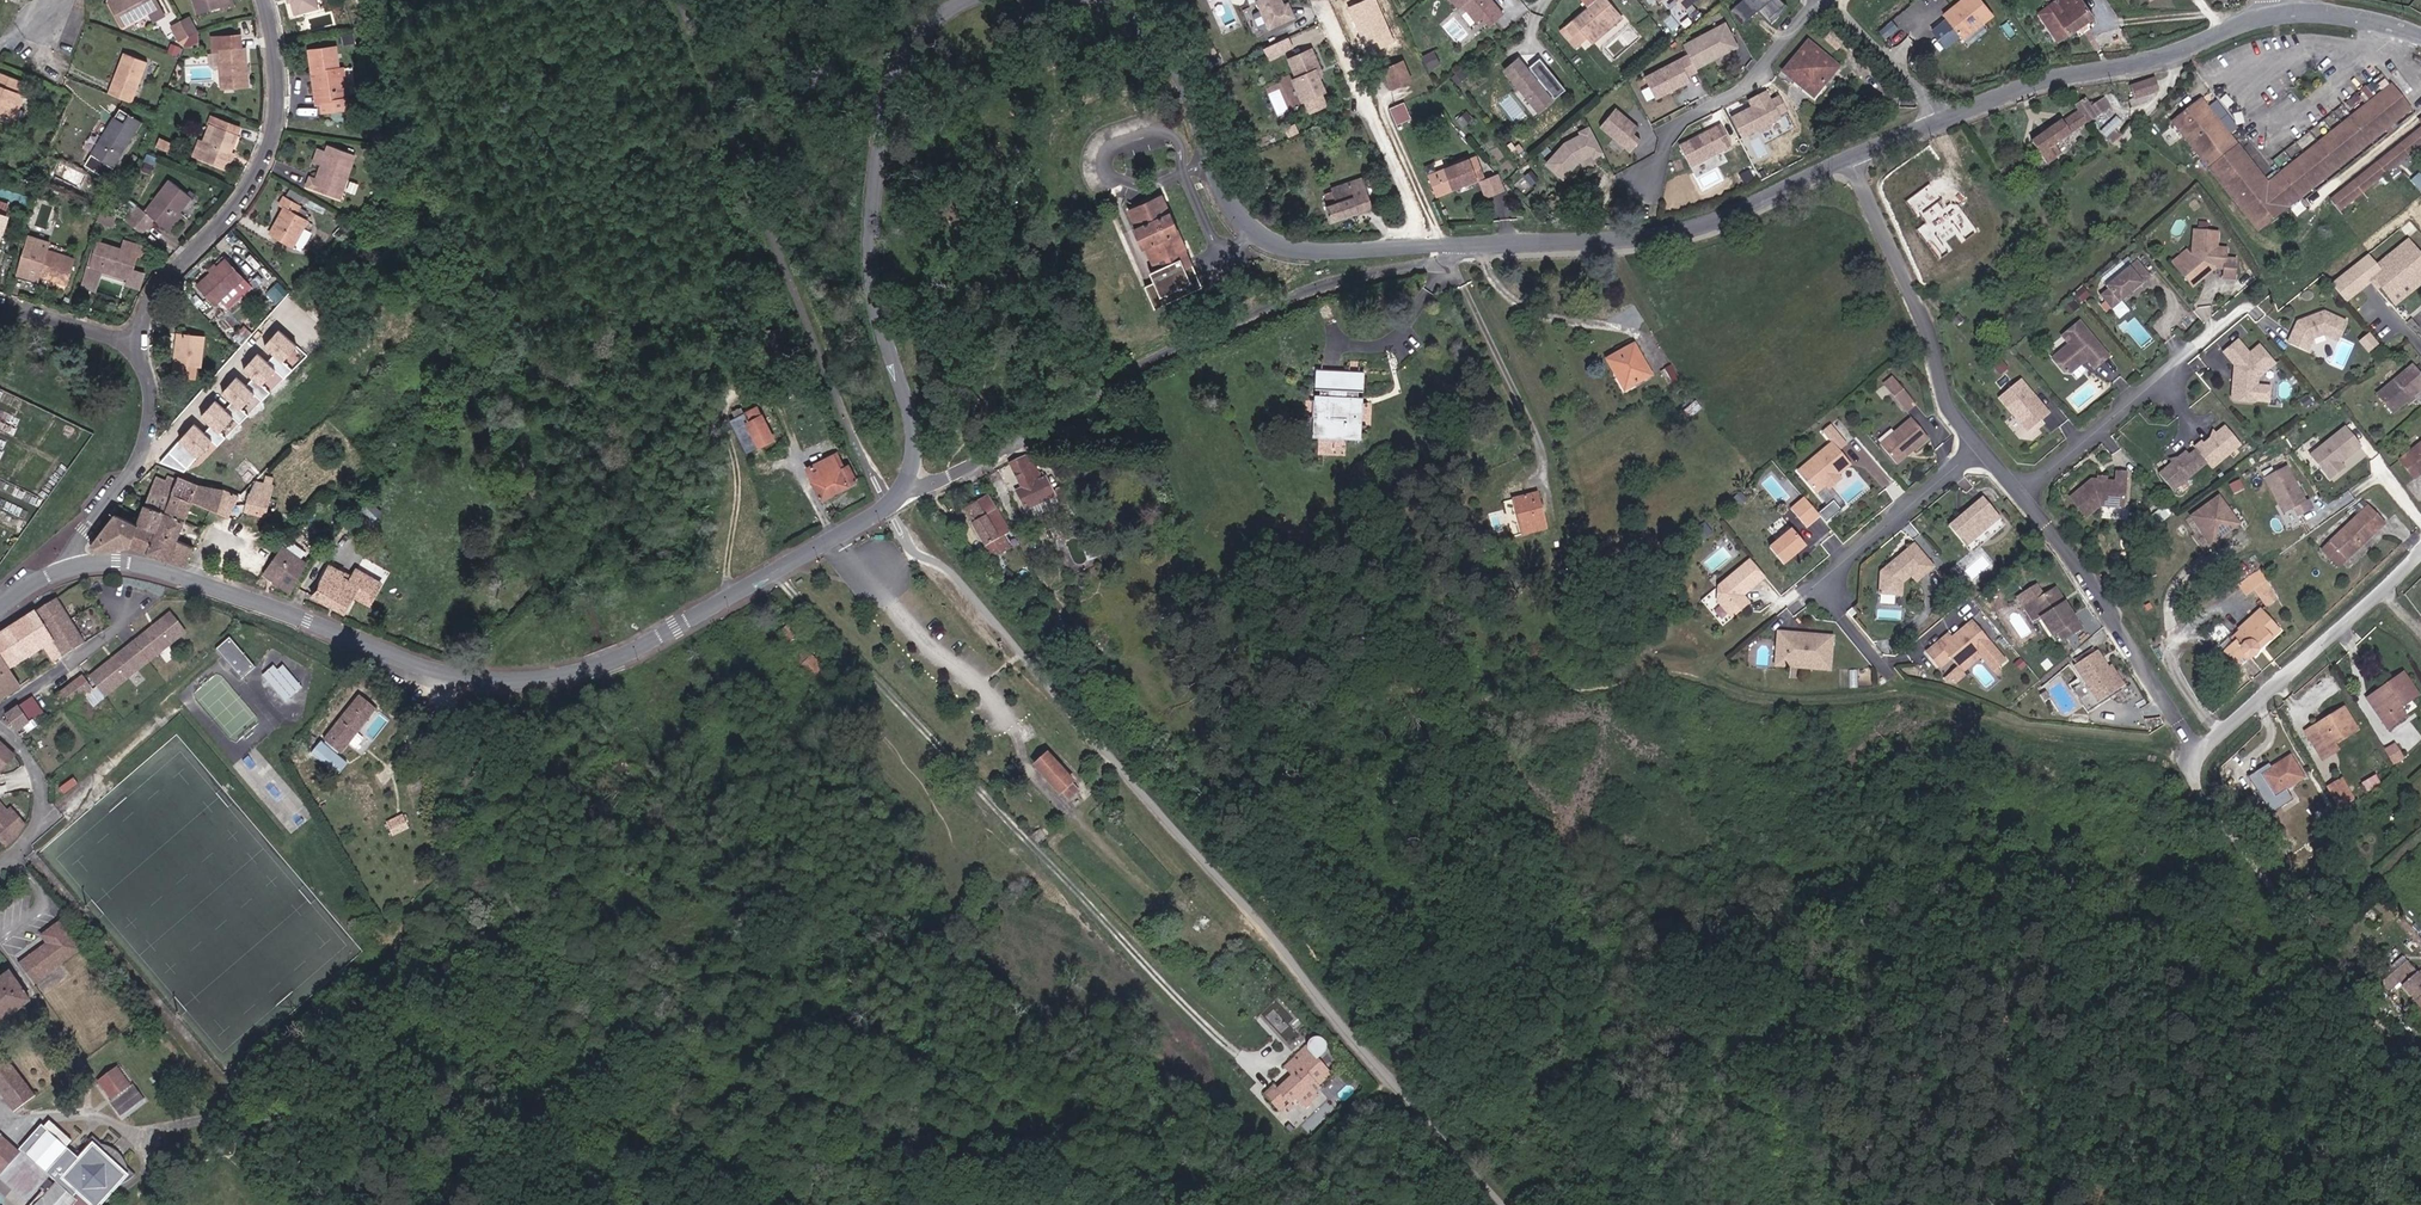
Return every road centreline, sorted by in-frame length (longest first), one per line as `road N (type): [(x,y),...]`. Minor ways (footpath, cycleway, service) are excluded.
road 1 (tertiary): [(72,565),(167,570),(426,669),(521,680),(571,675),(630,652),(889,507),(903,491)]
road 2 (unclassified): [(903,491),(1030,439),(1110,382),(1279,305),(1471,246)]
road 3 (tertiary): [(903,491),(917,432),(886,327),(876,239),(888,111),(917,43),(968,0)]
road 4 (tertiary): [(1113,0),(1176,57),(1192,85),(1223,188),(1260,231),(1285,248),(1325,251),(1471,246)]
road 5 (tertiary): [(1471,246),(1674,234),(1854,157)]
road 6 (residential): [(263,0),(278,79),(259,172),(156,291),(133,344)]
road 7 (residential): [(2203,750),(2197,774),(2204,796),(2265,867),(2353,997),(2379,1025),(2420,1049)]
road 8 (tertiary): [(1940,117),(2065,77),(2162,58),(2282,16)]
road 9 (residential): [(1979,448),(1848,557),(1836,581),(1840,609),(1898,687)]
road 10 (residential): [(1854,157),(1913,288),(1948,409),(1979,448)]
road 11 (residential): [(2021,497),(2074,559),(2186,741),(2203,750)]
road 12 (residential): [(2420,552),(2203,750)]
road 13 (residential): [(2021,497),(2234,318)]
road 14 (residential): [(1819,0),(1749,87),(1676,126),(1642,191)]
road 15 (track): [(133,467),(158,452),(312,285)]
road 16 (residential): [(133,344),(152,407),(148,441),(72,565)]
road 17 (residential): [(1826,0),(1940,117)]
road 18 (residential): [(0,727),(29,761),(37,790),(27,839),(0,861)]
road 19 (tertiary): [(2282,16),(2352,16),(2420,33)]
road 20 (residential): [(133,344),(0,302)]

